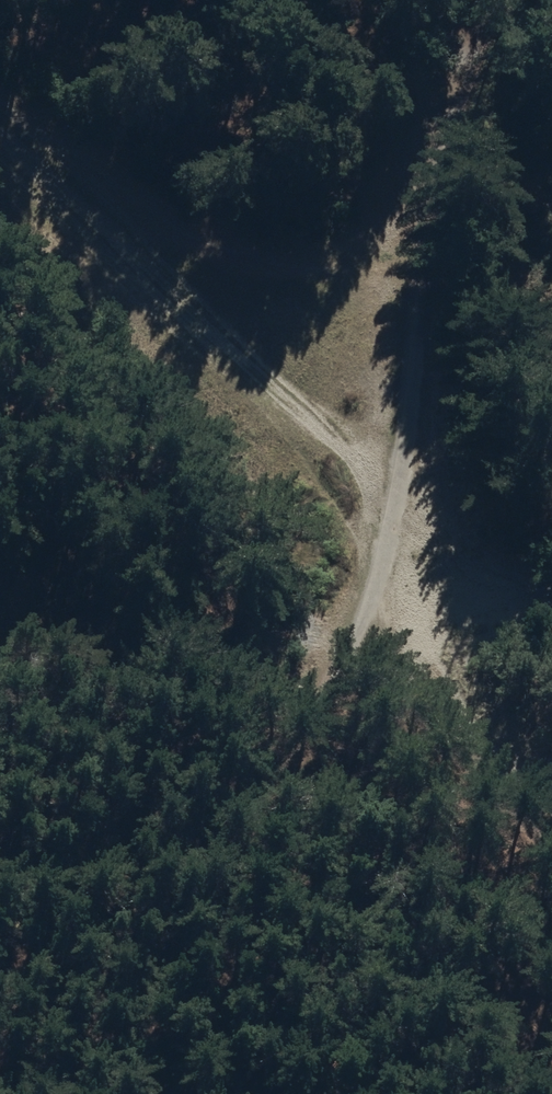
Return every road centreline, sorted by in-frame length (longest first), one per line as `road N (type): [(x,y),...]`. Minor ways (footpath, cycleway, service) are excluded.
road 1 (track): [(0,124),(339,440),(386,560)]
road 2 (track): [(386,560),(321,682),(250,790),(200,849),(129,878),(0,879)]
road 3 (track): [(386,560),(551,854)]

